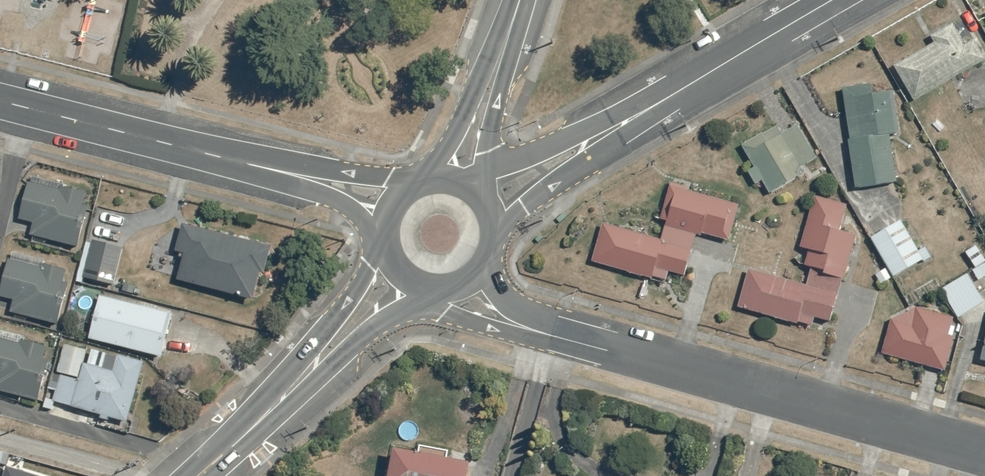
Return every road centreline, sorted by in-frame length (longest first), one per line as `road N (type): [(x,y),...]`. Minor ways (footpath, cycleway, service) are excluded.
road 1 (residential): [(460,284),(485,311),(537,332),(984,456)]
road 2 (residential): [(0,101),(394,205)]
road 3 (tertiary): [(485,209),(832,0)]
road 4 (secondary): [(197,475),(402,275)]
road 5 (secondary): [(454,184),(514,0)]

